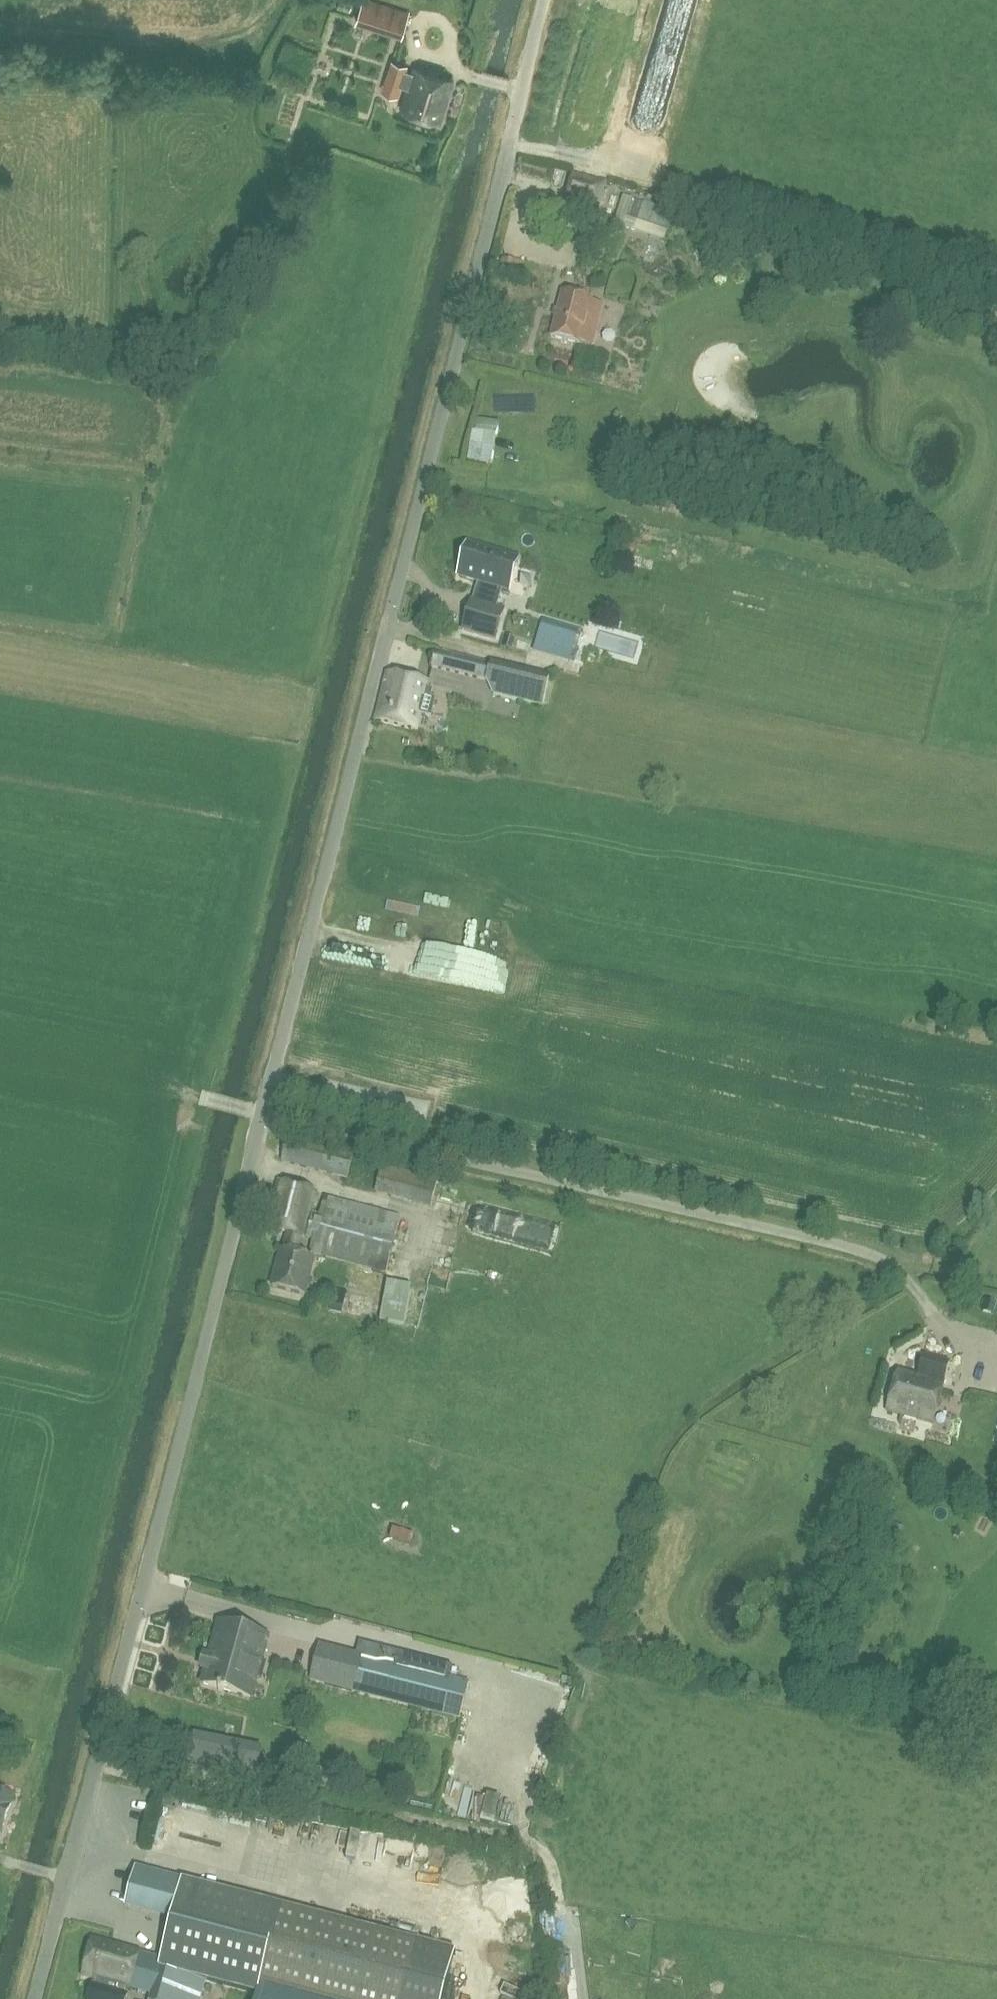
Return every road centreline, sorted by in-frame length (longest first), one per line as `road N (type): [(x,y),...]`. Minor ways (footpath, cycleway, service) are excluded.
road 1 (unclassified): [(32,1998),(538,0)]

